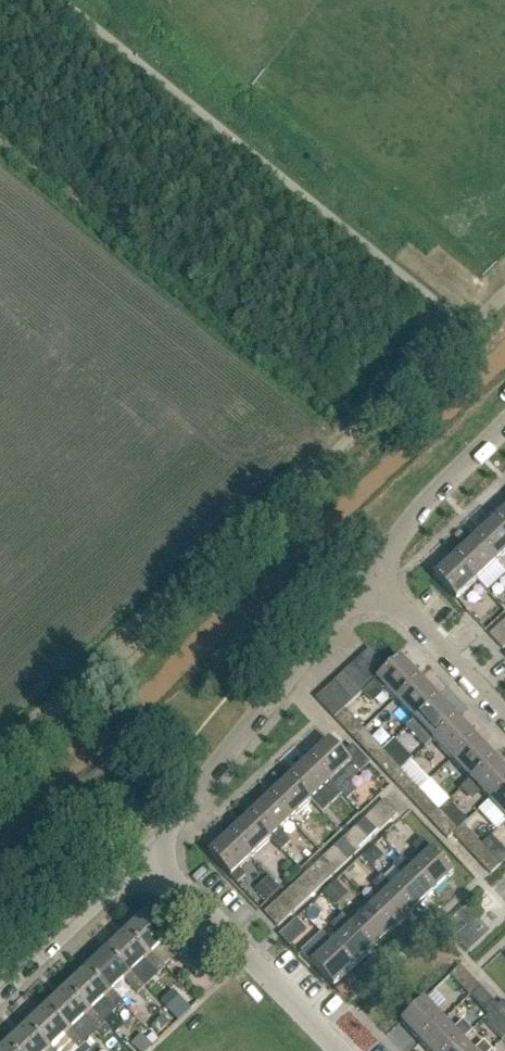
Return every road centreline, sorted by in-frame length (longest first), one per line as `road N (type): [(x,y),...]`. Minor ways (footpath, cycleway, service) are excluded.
road 1 (residential): [(0,768),(471,329)]
road 2 (residential): [(149,852),(367,579)]
road 3 (residential): [(341,1050),(149,852)]
road 4 (residential): [(367,579),(436,490),(504,425)]
road 5 (residential): [(0,992),(149,852)]
road 6 (residential): [(504,716),(367,579)]

